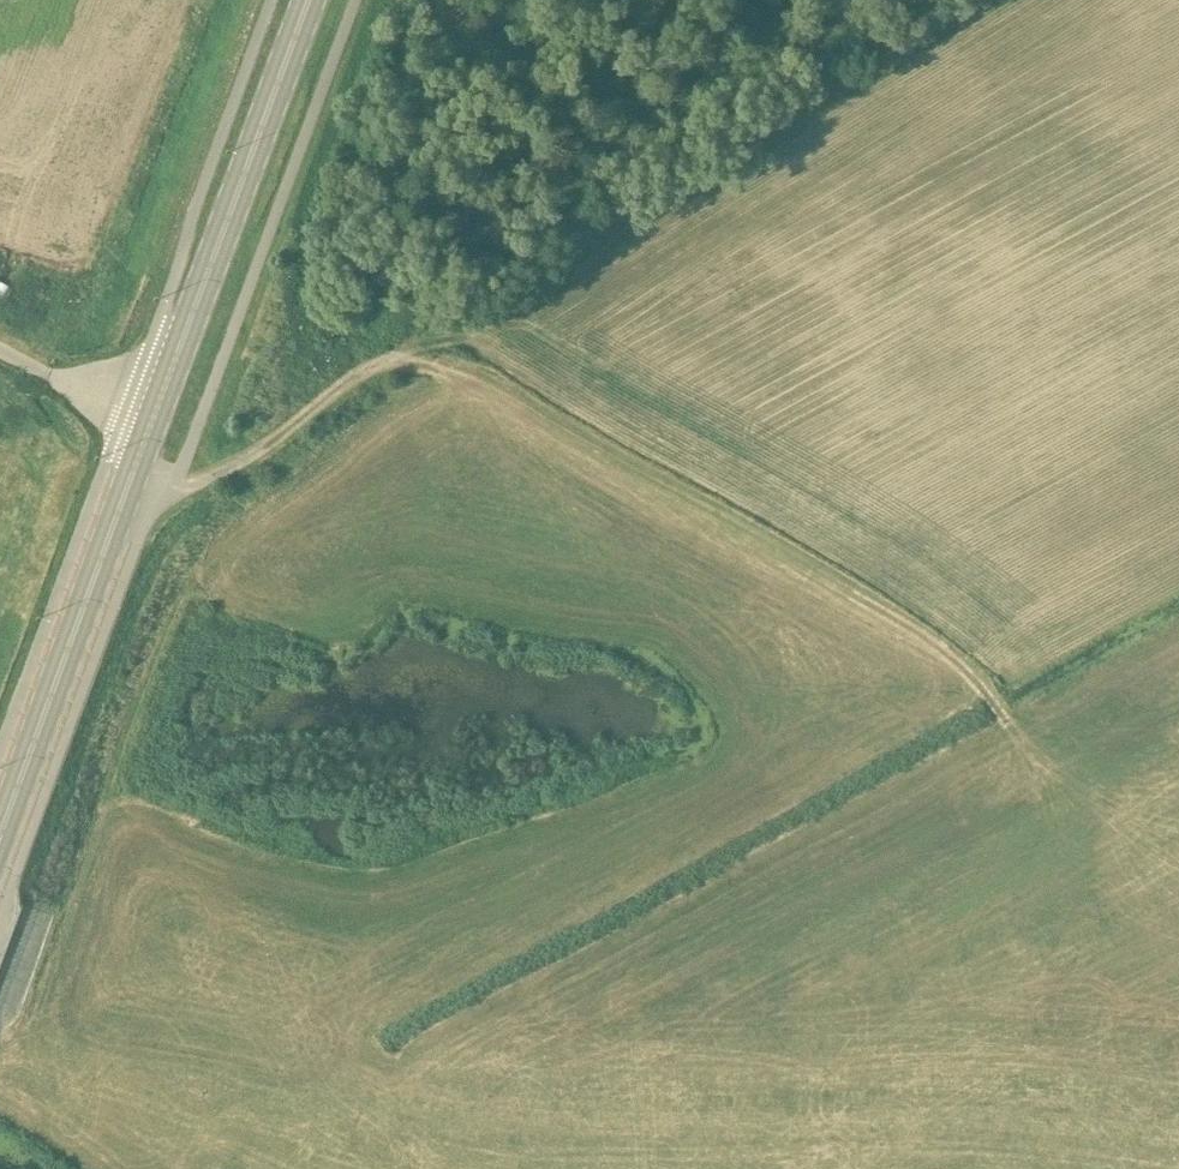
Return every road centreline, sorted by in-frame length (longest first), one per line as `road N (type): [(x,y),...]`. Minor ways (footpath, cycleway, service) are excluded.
road 1 (track): [(124,496),(157,497),(243,460),(390,359),(426,367),(939,636),(1005,718)]
road 2 (secondary): [(0,838),(307,0)]
road 3 (track): [(159,402),(44,371),(0,346)]

